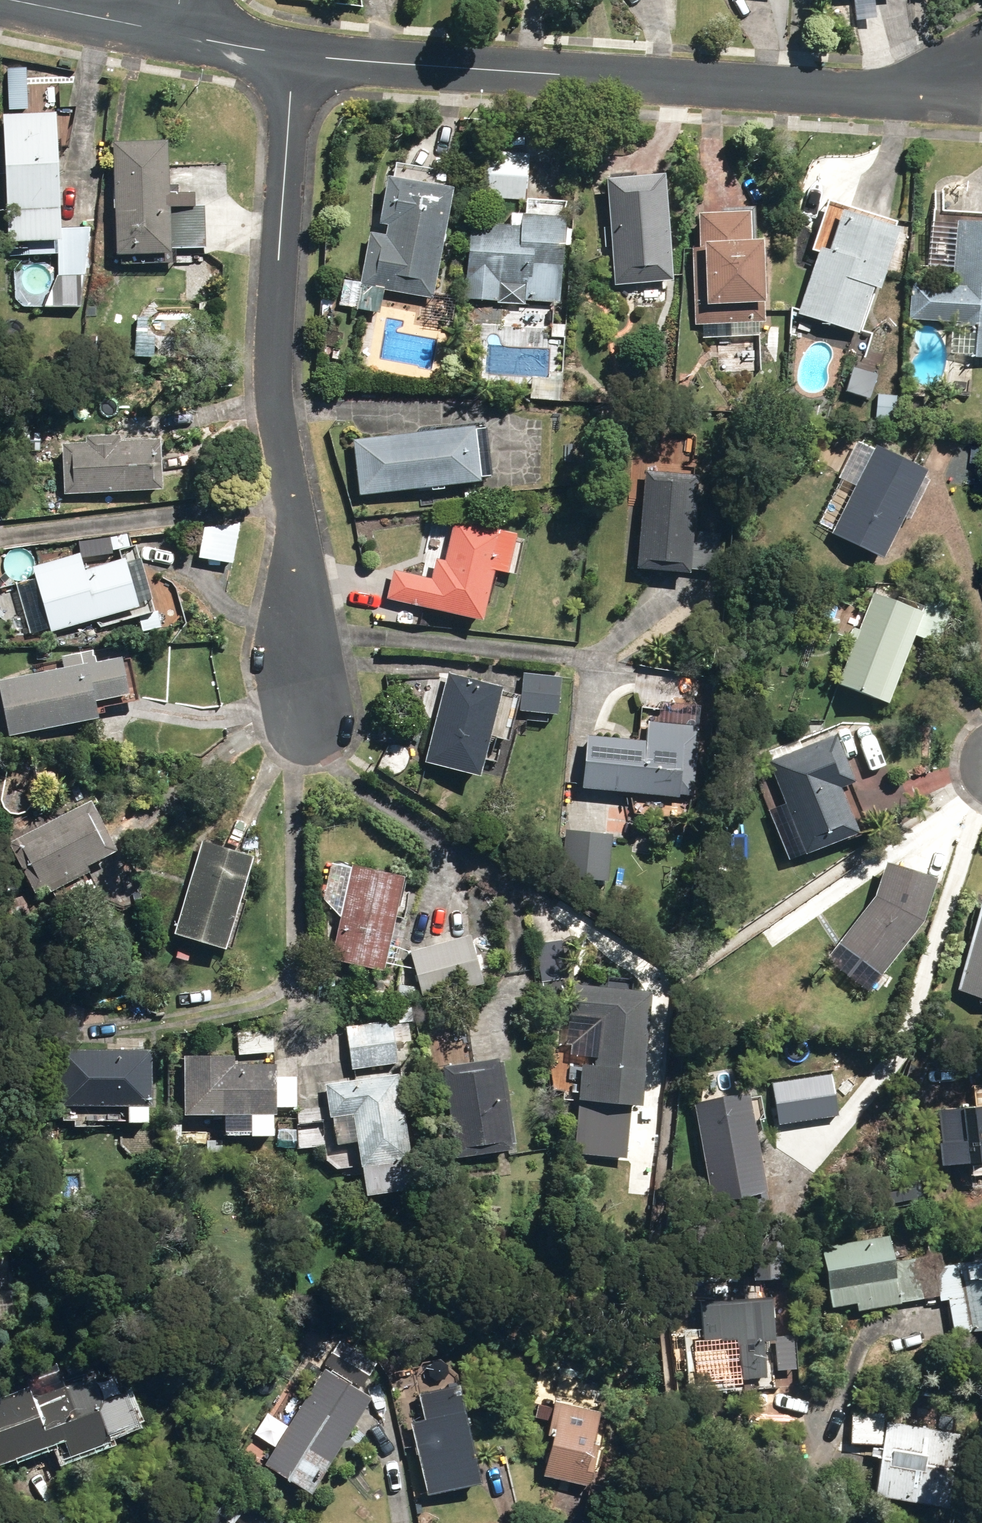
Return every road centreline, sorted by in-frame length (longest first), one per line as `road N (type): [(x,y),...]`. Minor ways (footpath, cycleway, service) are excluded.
road 1 (residential): [(981,82),(932,100),(293,54)]
road 2 (residential): [(293,54),(278,323),(309,723)]
road 3 (residential): [(163,26),(24,0)]
road 4 (residential): [(293,54),(163,26)]

